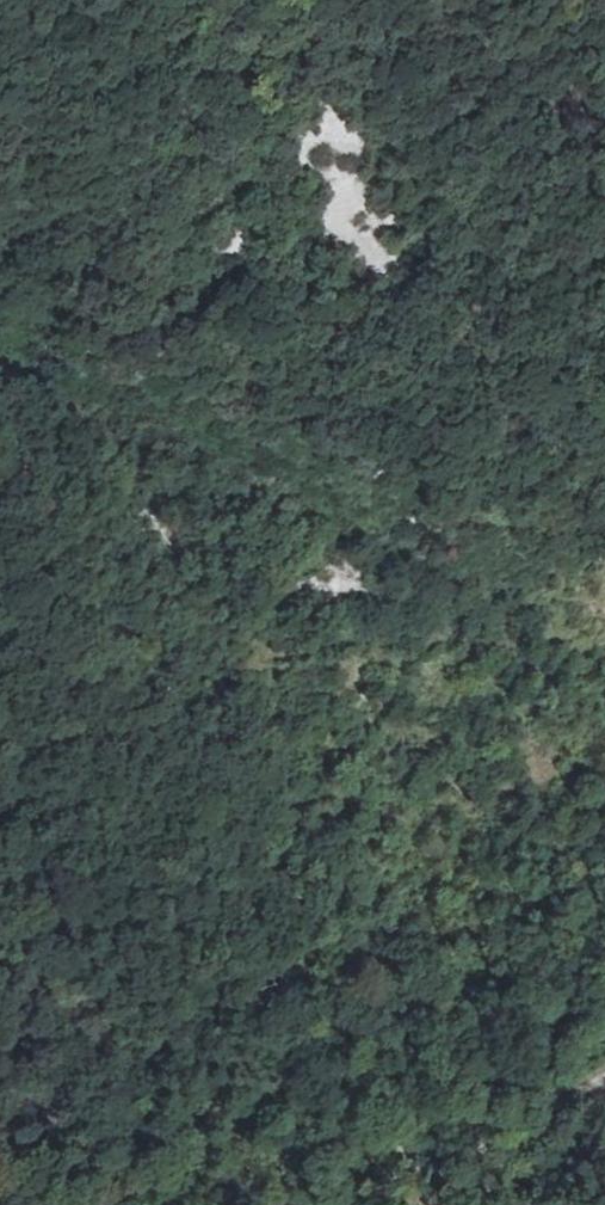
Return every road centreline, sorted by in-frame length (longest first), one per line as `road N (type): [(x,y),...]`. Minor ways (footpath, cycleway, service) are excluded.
road 1 (track): [(604,1080),(430,1181),(435,1204)]

